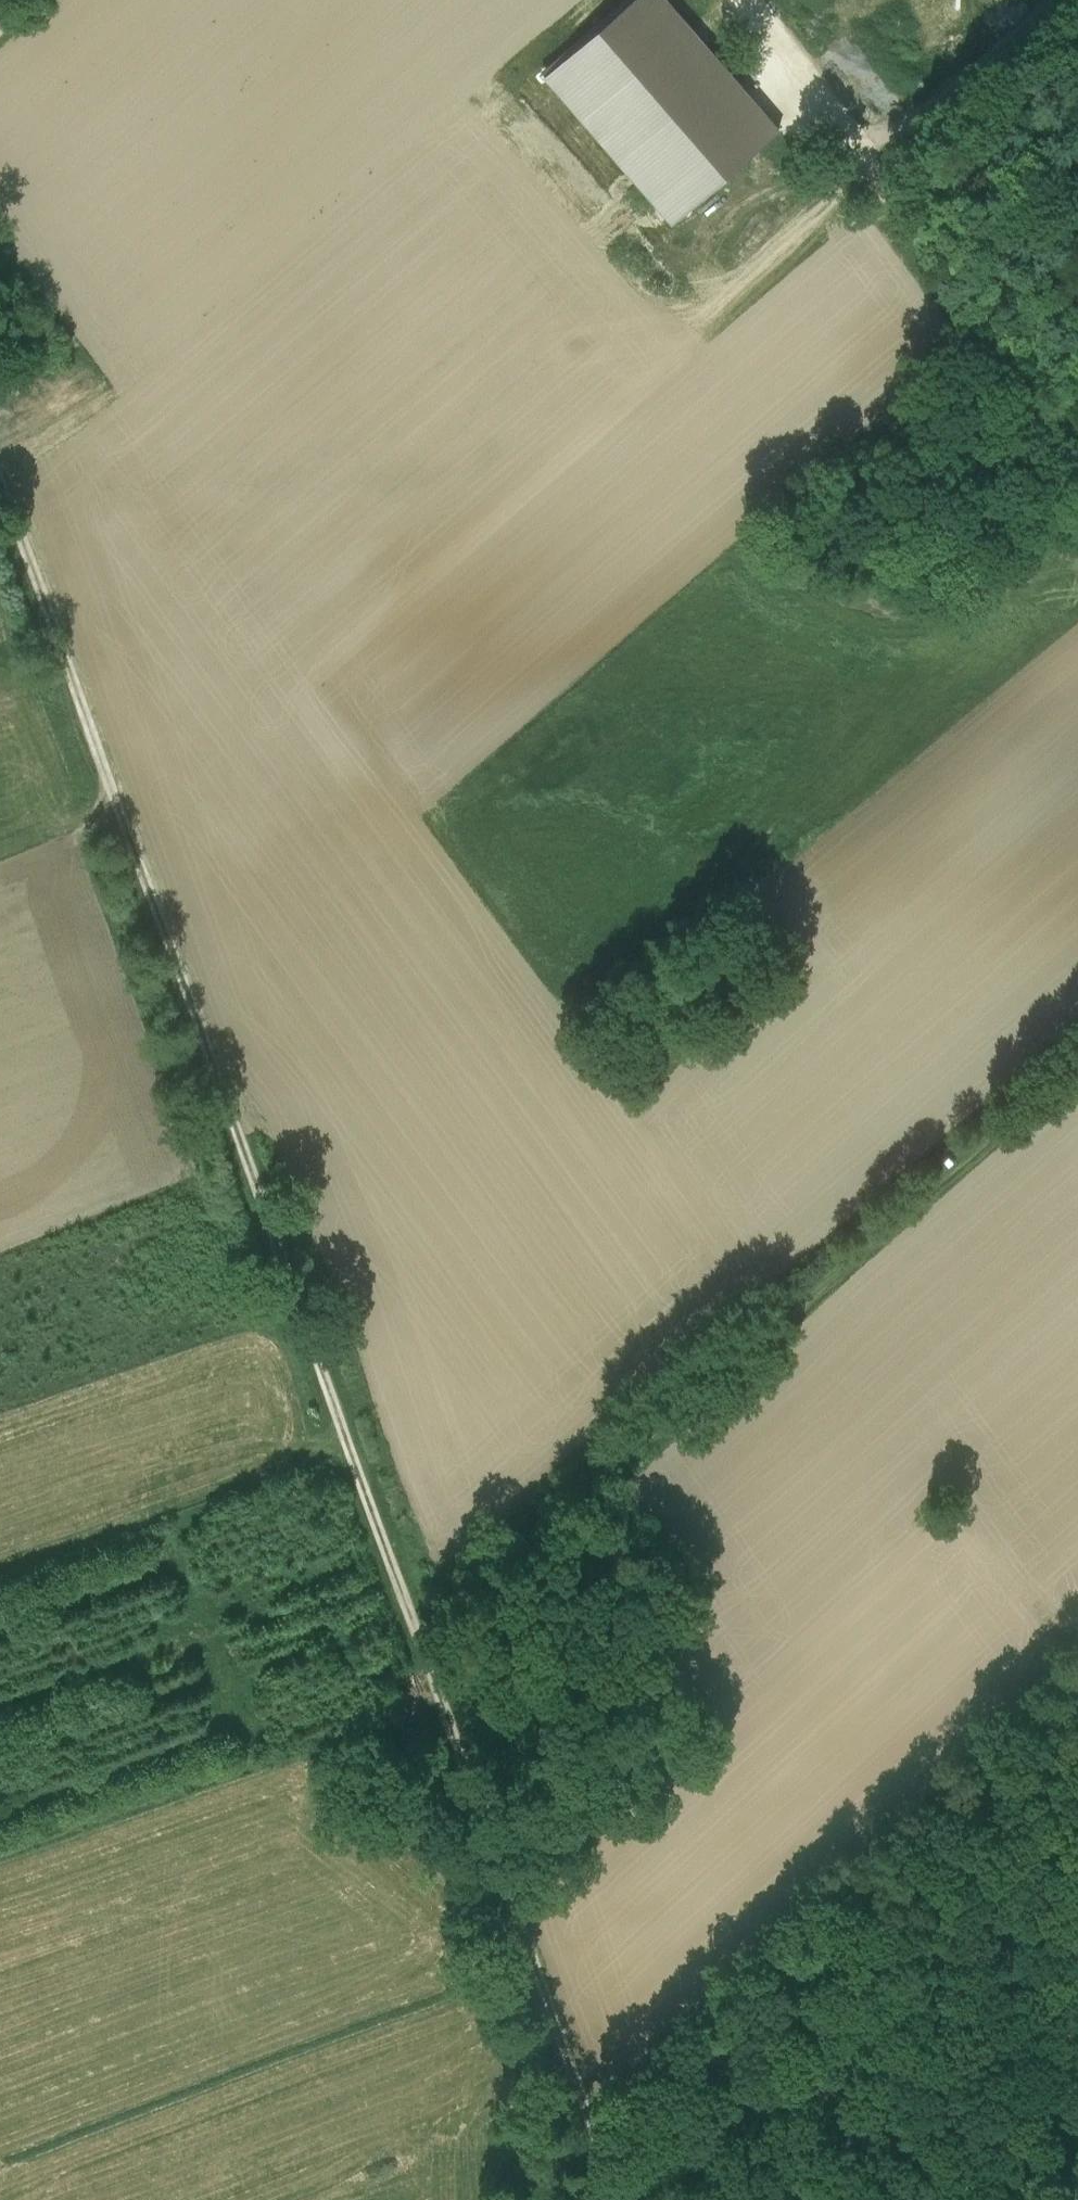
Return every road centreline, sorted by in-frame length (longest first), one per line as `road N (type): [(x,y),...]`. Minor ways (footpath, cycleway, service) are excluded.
road 1 (track): [(0,495),(619,2199)]
road 2 (track): [(1077,1044),(407,1624)]
road 3 (track): [(1077,452),(739,0)]

